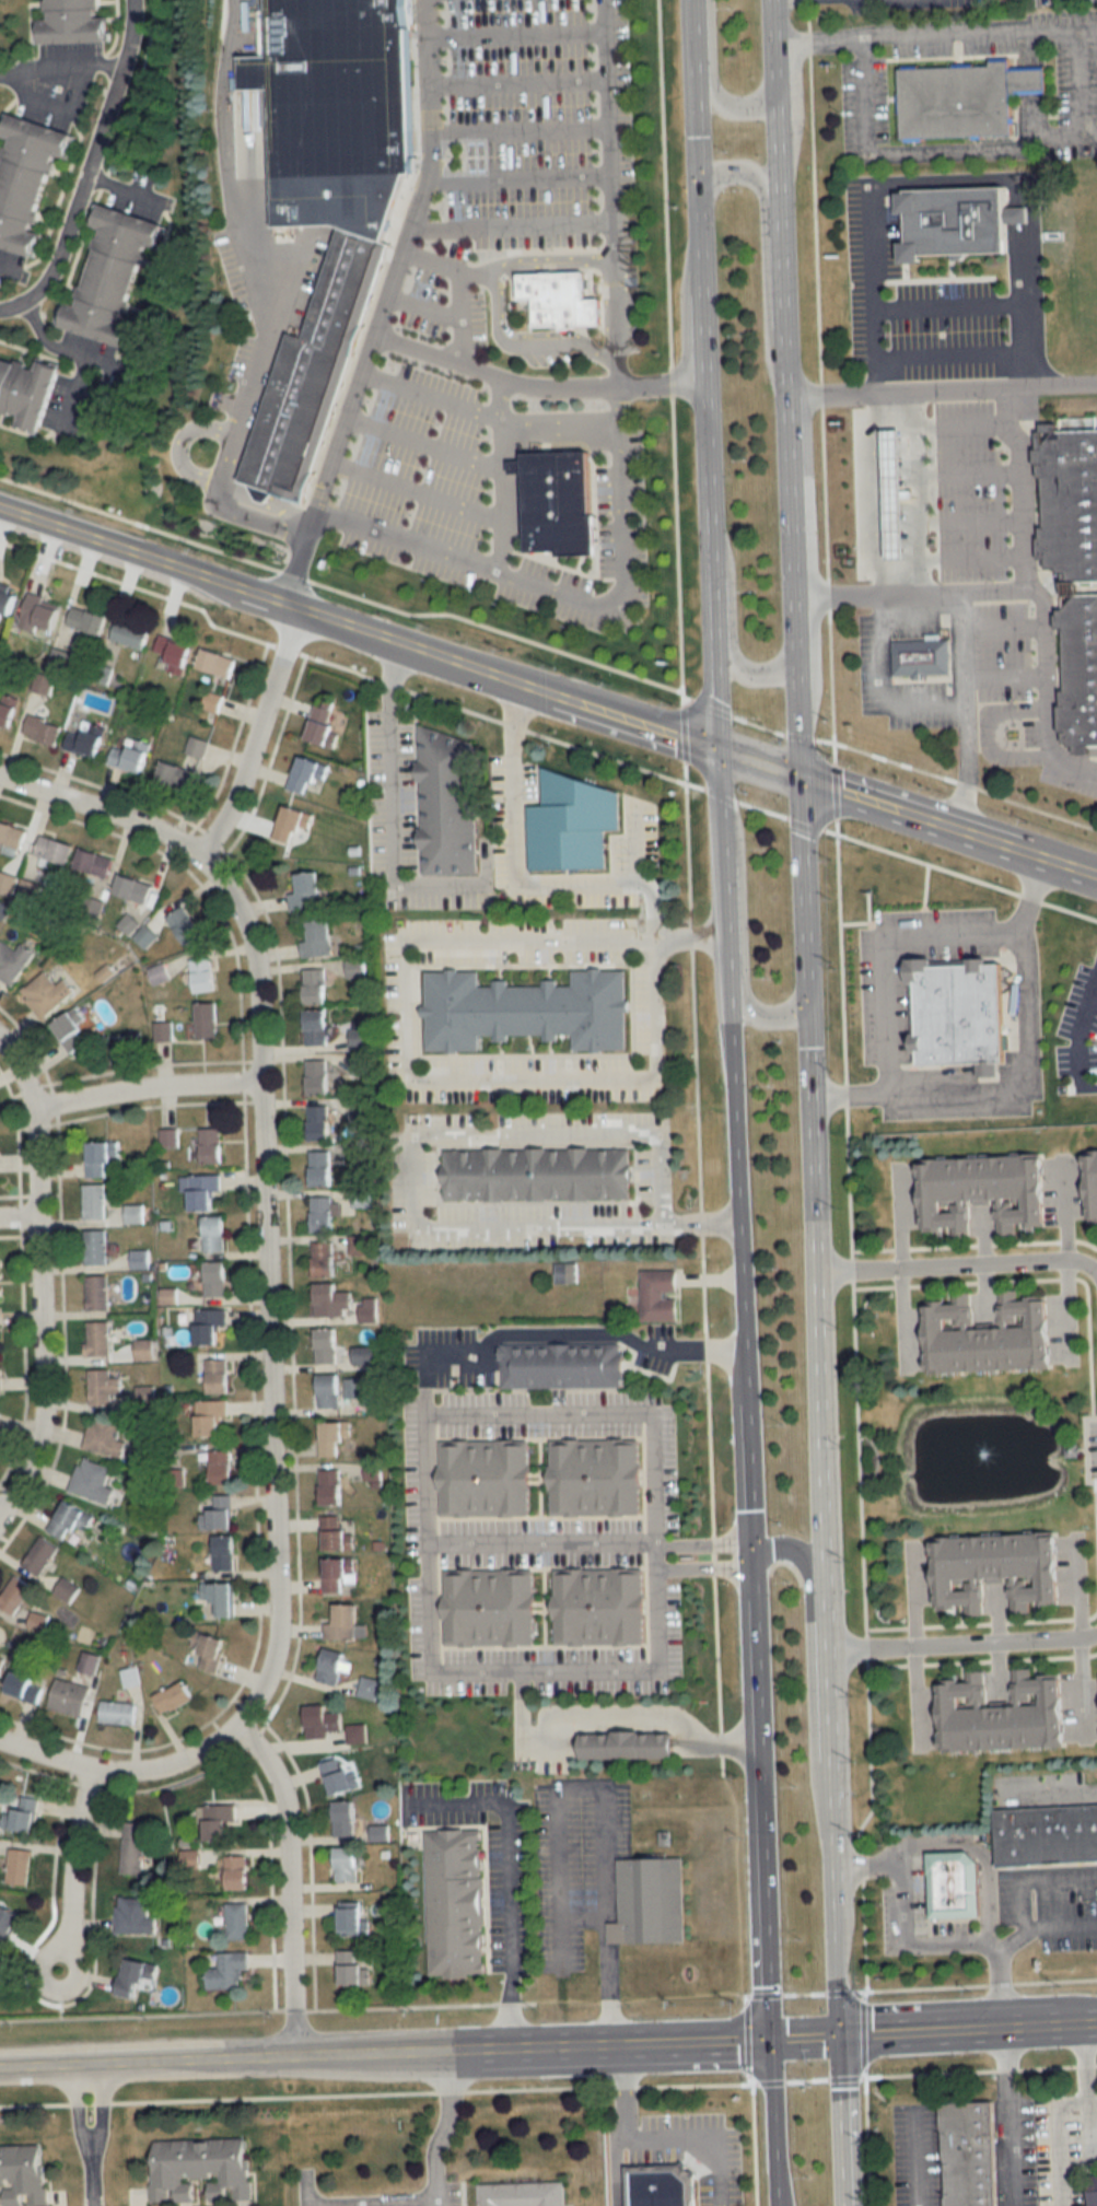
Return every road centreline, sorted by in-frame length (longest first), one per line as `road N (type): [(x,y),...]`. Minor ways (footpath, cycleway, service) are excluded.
road 1 (residential): [(230,1728),(261,1678),(273,1608),(258,1083),(248,952),(199,853)]
road 2 (secondary): [(829,1884),(802,1005)]
road 3 (tertiary): [(0,2071),(766,2041)]
road 4 (tertiary): [(0,514),(716,747)]
road 5 (secondary): [(720,822),(742,1367)]
road 6 (residential): [(0,1513),(37,1443),(40,1388),(32,1105),(0,1043)]
road 7 (secondary): [(750,1561),(766,2041)]
road 8 (residential): [(289,2057),(284,1817),(265,1761),(230,1728)]
road 9 (secondary): [(828,1841),(813,1776),(805,1560),(792,1546),(749,1539)]
road 10 (secondary): [(797,730),(785,393)]
road 11 (residential): [(27,301),(59,261),(131,26),(130,0)]
road 12 (residential): [(1096,380),(785,393)]
road 13 (residential): [(1096,1272),(1060,1261),(808,1272)]
road 14 (residential): [(821,1651),(1096,1635)]
road 15 (tertiary): [(832,2039),(1096,2025)]
road 16 (tertiary): [(800,773),(1047,856)]
road 17 (residential): [(199,853),(234,799),(291,612)]
road 18 (secondary): [(720,822),(734,837),(748,1005),(765,1015),(802,1005)]
road 19 (residential): [(0,1739),(85,1771),(118,1771),(180,1758),(230,1728)]
road 20 (secondary): [(802,1005),(800,773)]
road 21 (residential): [(32,1105),(258,1083)]
road 22 (residential): [(0,783),(199,853)]
road 23 (secondary): [(785,393),(778,192)]
road 24 (residential): [(57,1970),(85,1771)]
road 25 (secondary): [(742,1367),(750,1561)]
road 26 (secondary): [(839,2204),(832,2039)]
road 27 (secondary): [(693,72),(699,235)]
road 28 (secondary): [(832,2039),(829,1884)]
road 29 (secondary): [(699,235),(703,378)]
road 30 (secondary): [(766,2041),(772,2183)]
road 31 (secondary): [(778,180),(772,42)]
road 32 (residential): [(80,2068),(80,2121),(89,2135),(94,2067)]
road 33 (secondary): [(703,378),(709,507)]
road 34 (residential): [(434,2196),(305,2201)]

